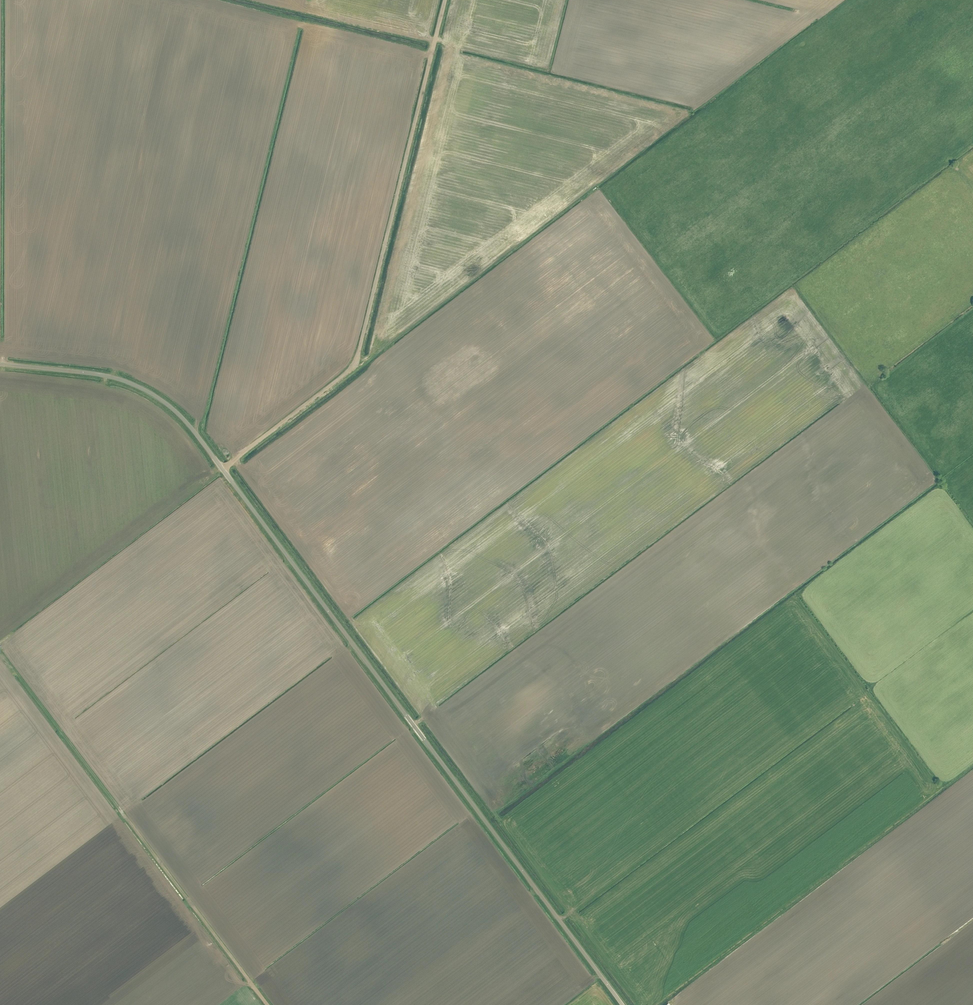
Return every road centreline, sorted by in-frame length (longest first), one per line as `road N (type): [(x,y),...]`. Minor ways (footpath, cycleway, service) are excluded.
road 1 (unclassified): [(621,1004),(190,425),(131,384),(0,364)]
road 2 (track): [(449,0),(354,368),(217,467)]

